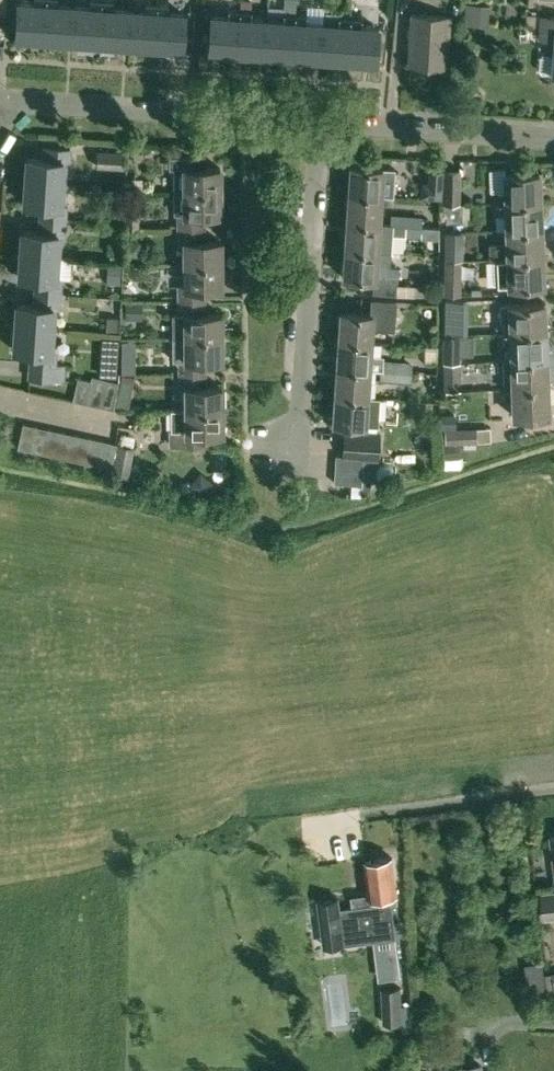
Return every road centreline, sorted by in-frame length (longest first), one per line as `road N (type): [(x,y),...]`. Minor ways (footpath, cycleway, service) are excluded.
road 1 (residential): [(257,437),(290,436),(307,407),(325,121)]
road 2 (residential): [(325,121),(0,101)]
road 3 (residential): [(553,788),(355,812),(359,873)]
road 4 (residential): [(553,138),(325,121)]

